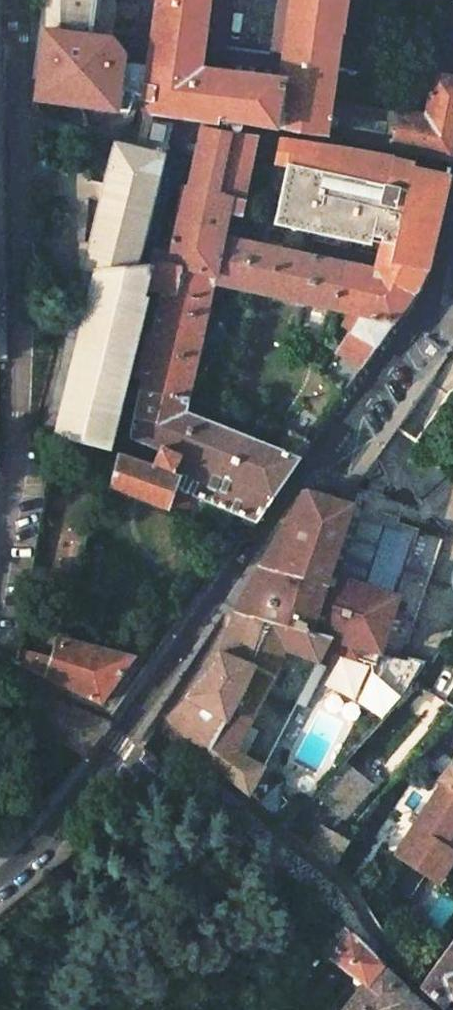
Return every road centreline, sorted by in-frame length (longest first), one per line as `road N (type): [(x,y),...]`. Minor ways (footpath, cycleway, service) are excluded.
road 1 (residential): [(452,222),(430,295),(118,739),(39,843),(0,878)]

